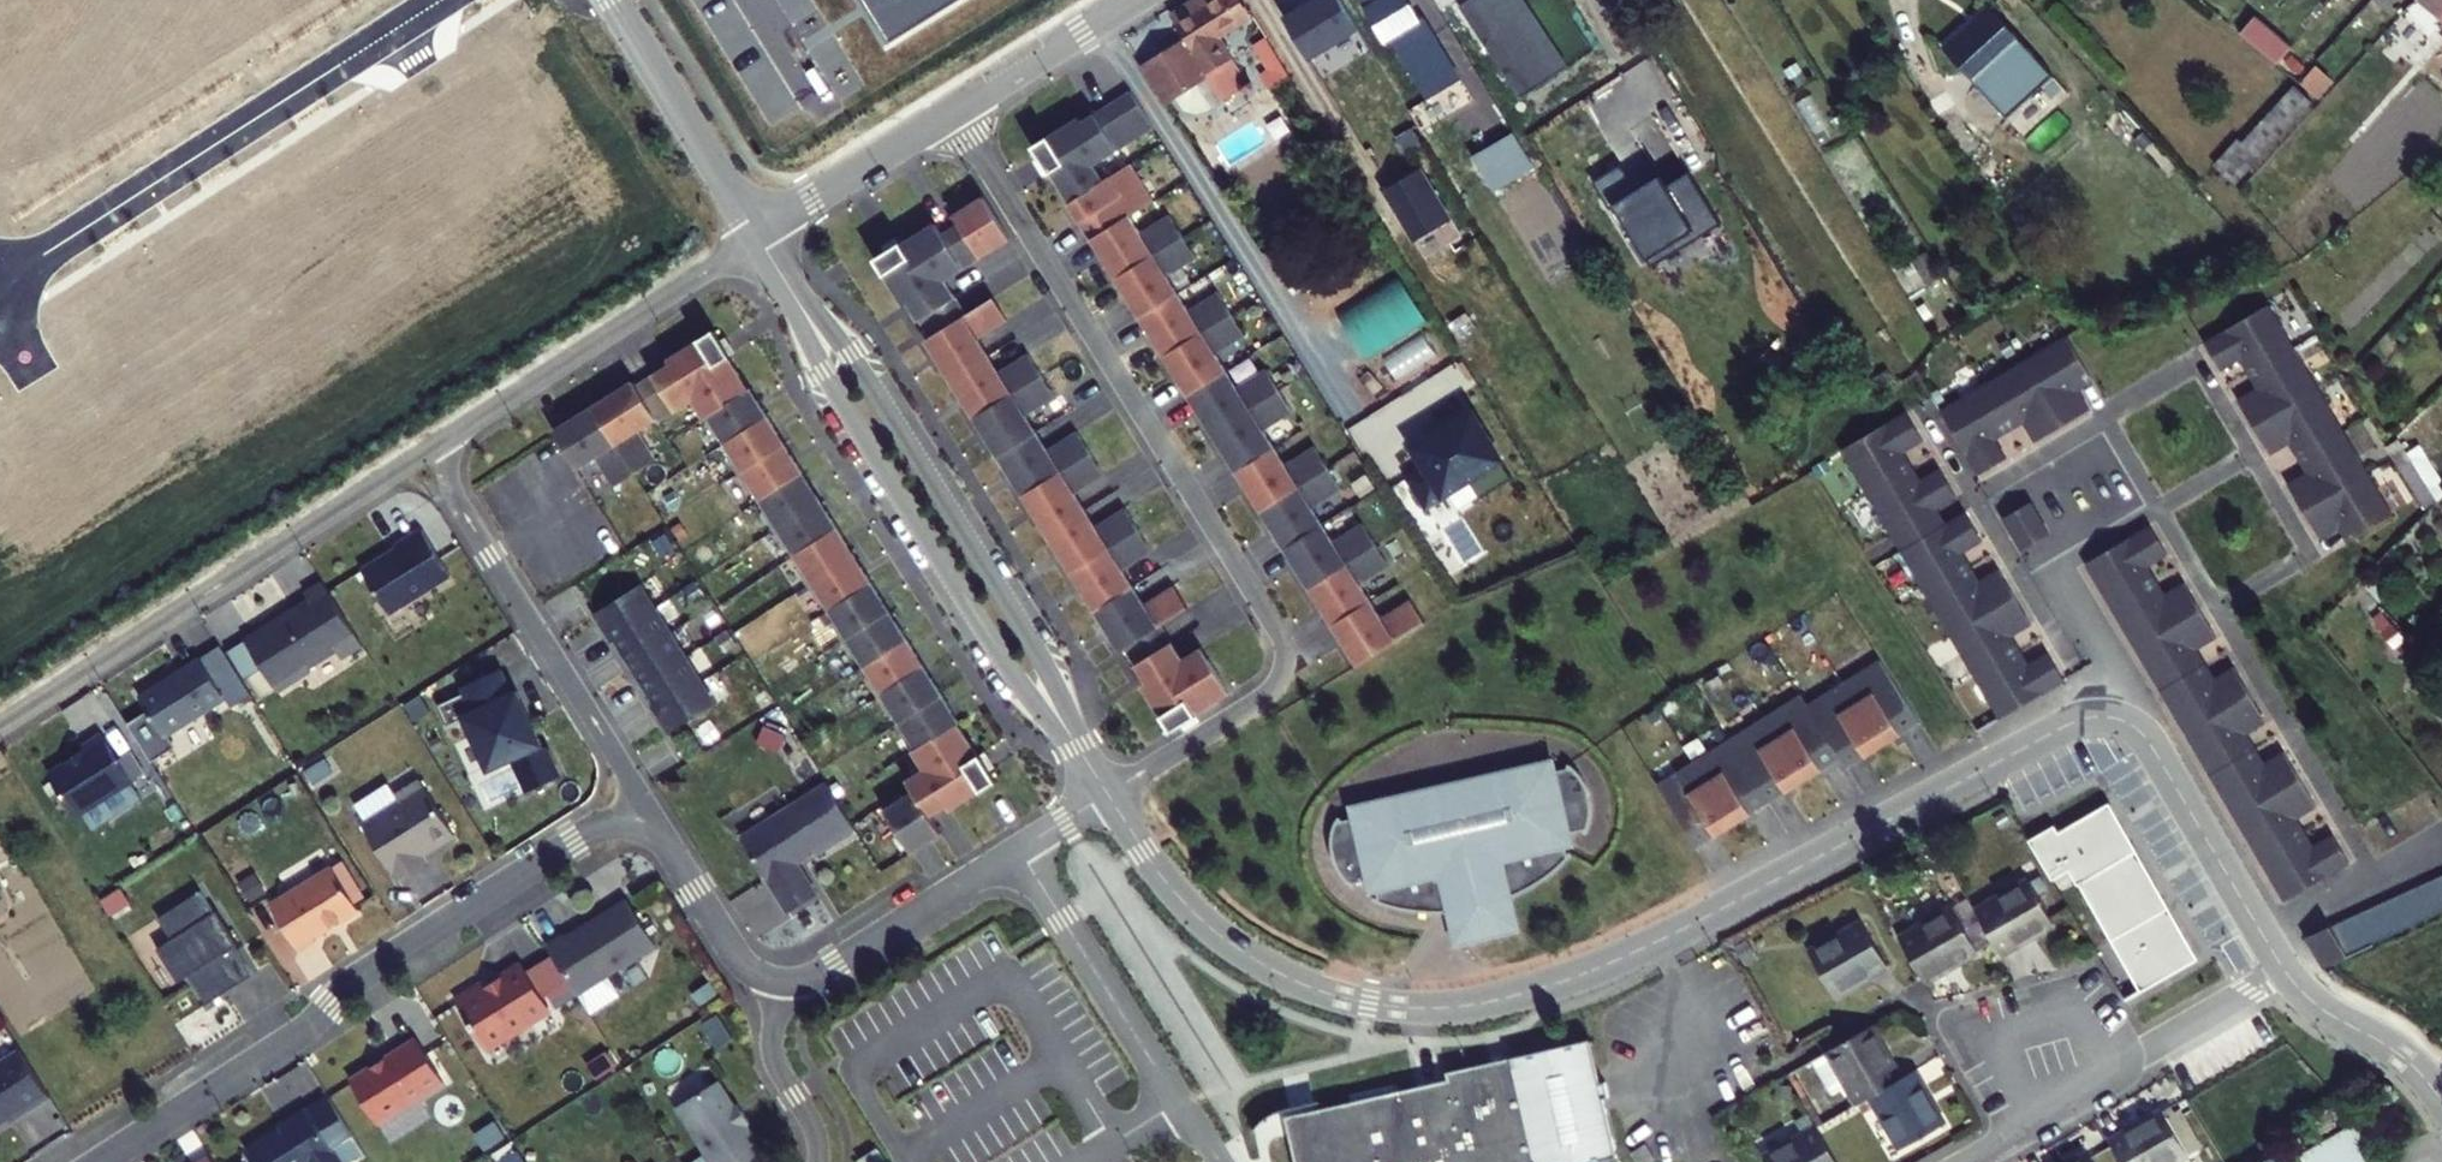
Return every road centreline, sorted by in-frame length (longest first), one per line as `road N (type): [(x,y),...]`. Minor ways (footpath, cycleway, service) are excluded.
road 1 (secondary): [(1108,794),(1174,892),(1257,963),(1340,997),(1436,1007),(1519,994),(1622,957),(2081,717),(2115,713)]
road 2 (residential): [(1108,794),(1263,698),(1281,672),(1284,641),(953,110)]
road 3 (residential): [(93,1161),(302,1032),(363,975),(639,804)]
road 4 (secondary): [(789,284),(824,372),(1007,664),(1079,750)]
road 5 (secondary): [(1079,750),(1035,651),(848,355),(789,284)]
road 6 (residential): [(0,725),(446,437)]
road 7 (unclassified): [(0,282),(436,0)]
road 8 (residential): [(639,804),(457,501),(446,437)]
road 9 (residential): [(446,437),(758,234)]
road 10 (residential): [(1968,1161),(2286,970)]
road 11 (secondary): [(2115,713),(2152,740),(2286,970)]
road 12 (residential): [(1018,852),(1181,1100)]
road 13 (secondary): [(612,0),(758,234)]
road 14 (residential): [(2115,713),(2104,652),(2047,554),(2086,530),(2090,477)]
road 15 (residential): [(779,980),(832,970),(1018,852)]
road 16 (residential): [(953,110),(758,234)]
road 17 (residential): [(639,804),(736,956),(779,980)]
road 18 (residential): [(1126,0),(953,110)]
road 19 (secondary): [(2286,970),(2310,998),(2402,1055),(2441,1096)]
road 20 (residential): [(816,1161),(812,1127),(772,1054),(779,980)]

